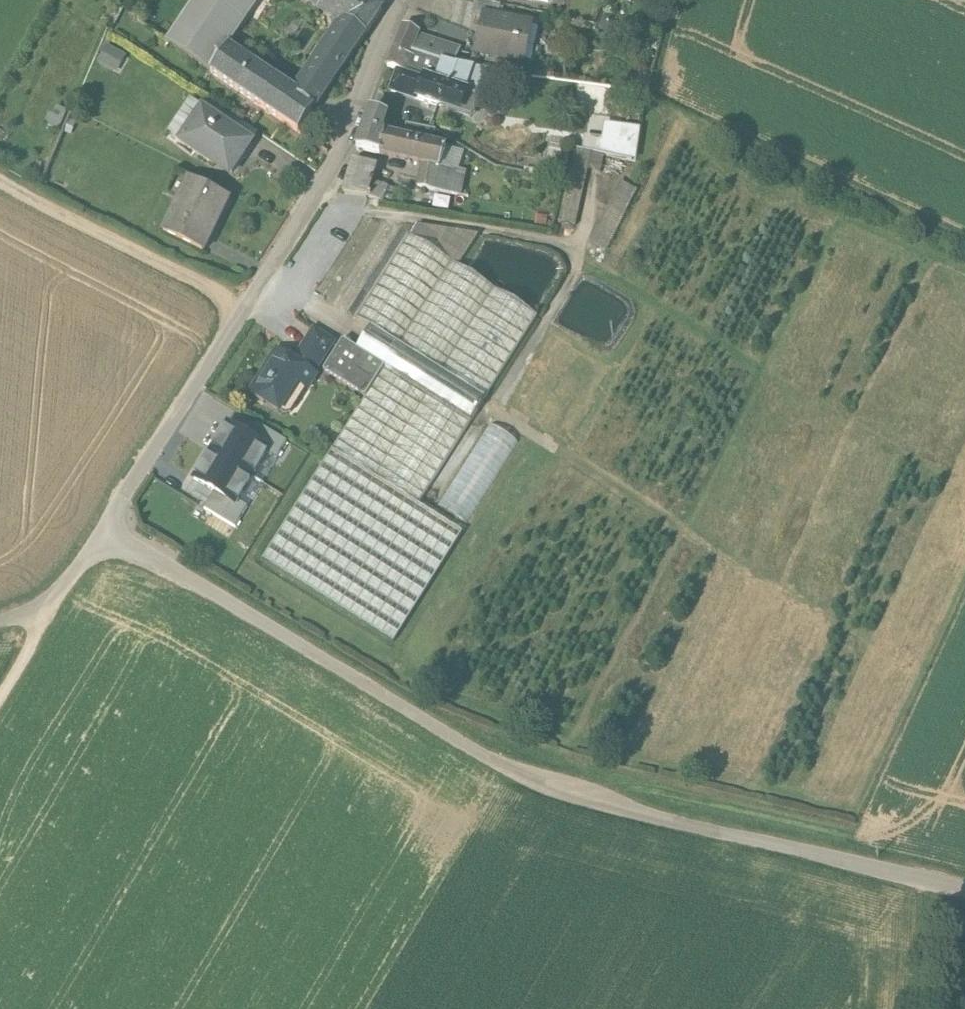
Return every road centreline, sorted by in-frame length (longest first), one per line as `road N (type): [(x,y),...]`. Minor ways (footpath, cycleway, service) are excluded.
road 1 (unclassified): [(964,895),(644,815),(507,769),(104,531)]
road 2 (residential): [(104,531),(317,189),(403,0)]
road 3 (track): [(243,308),(0,180)]
road 4 (track): [(0,699),(60,591)]

